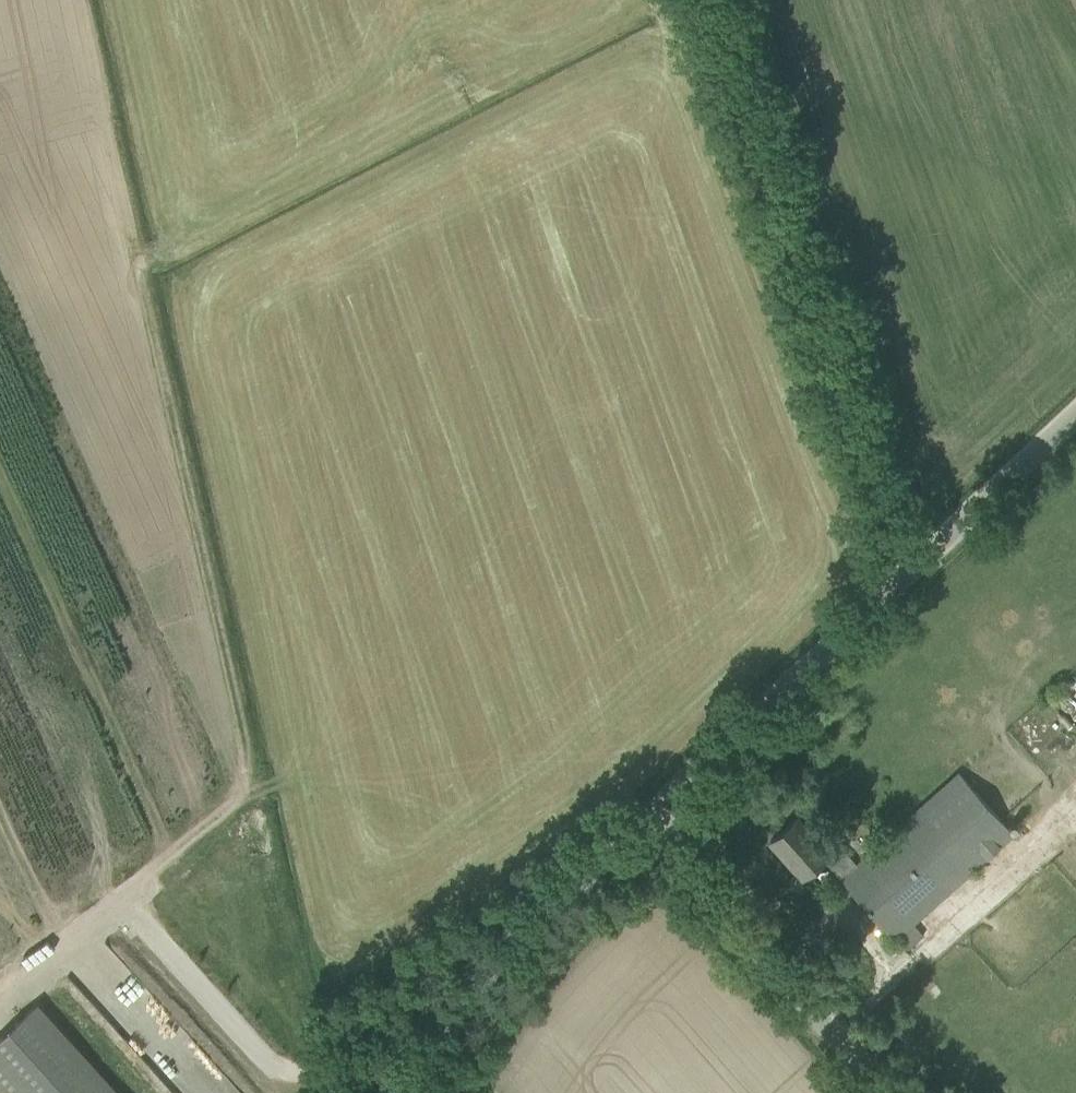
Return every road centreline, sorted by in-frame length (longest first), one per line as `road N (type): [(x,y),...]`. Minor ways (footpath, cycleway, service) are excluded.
road 1 (unclassified): [(649,801),(1075,412)]
road 2 (unclassified): [(908,1092),(649,801)]
road 3 (unclassified): [(399,1092),(457,1005),(548,898),(649,801)]

